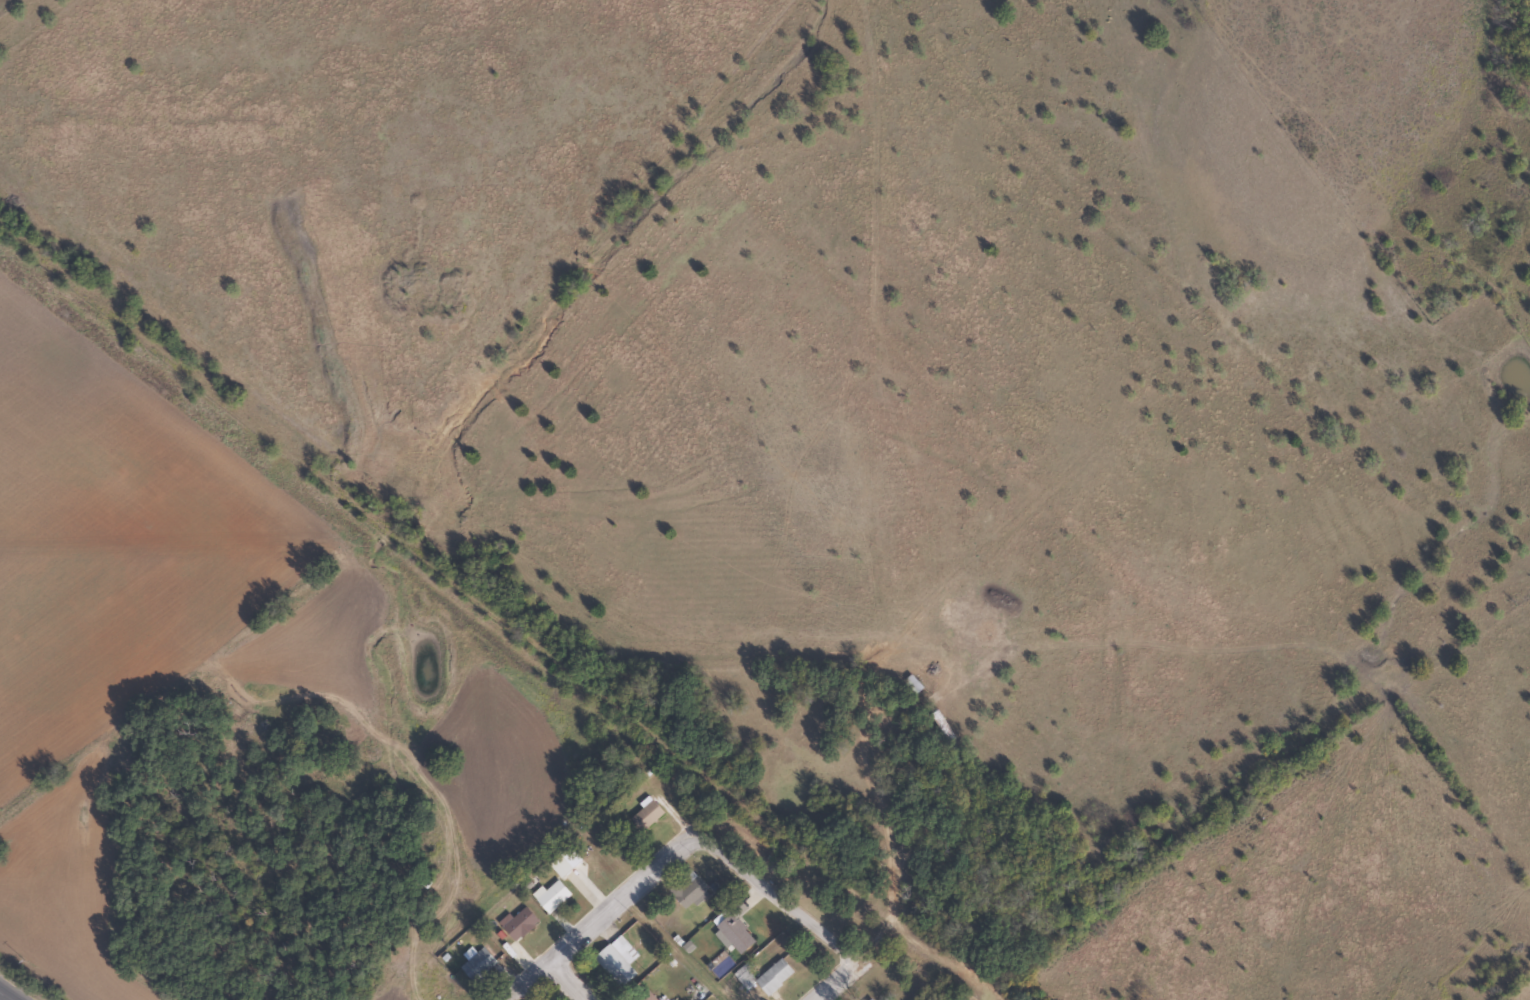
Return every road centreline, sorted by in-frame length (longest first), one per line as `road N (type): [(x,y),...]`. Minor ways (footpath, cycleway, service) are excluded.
road 1 (residential): [(812,999),(843,970),(844,958),(708,845),(688,847),(552,961)]

